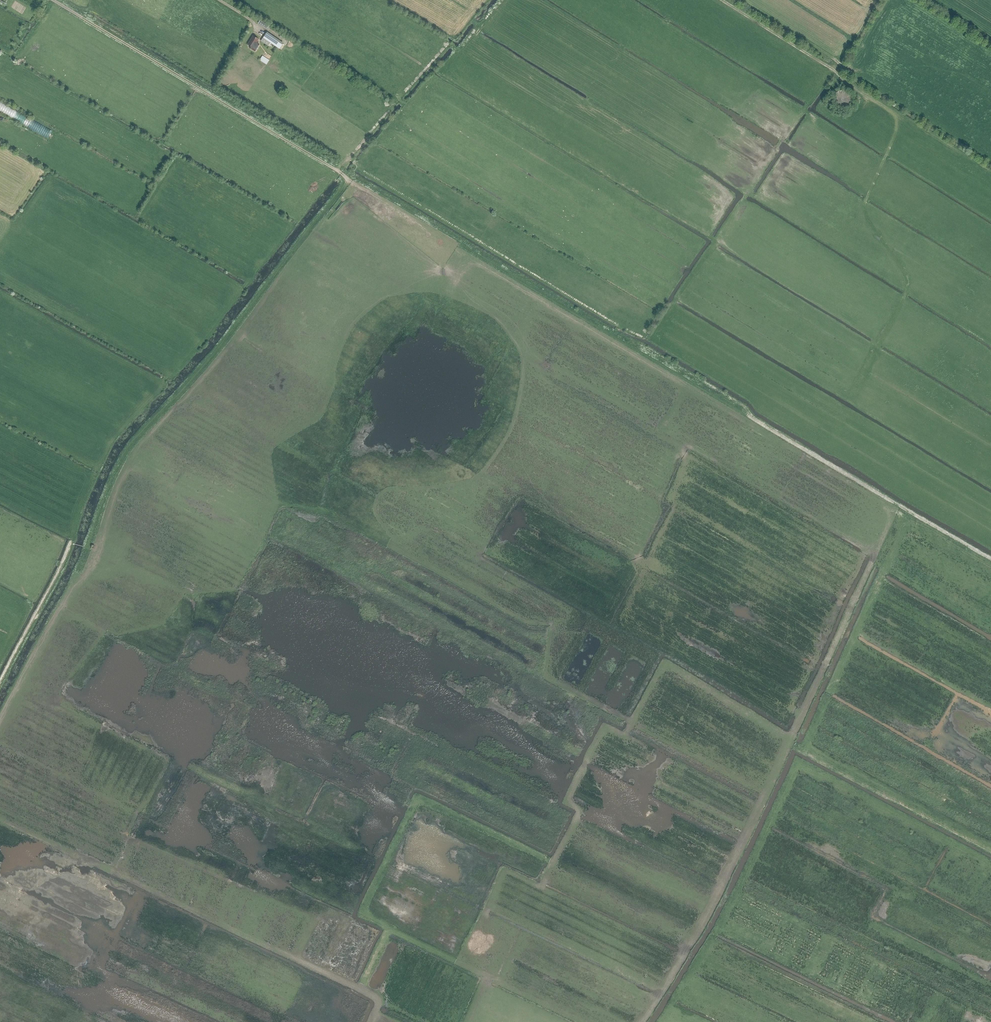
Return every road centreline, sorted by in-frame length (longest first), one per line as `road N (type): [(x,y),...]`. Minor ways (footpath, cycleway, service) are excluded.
road 1 (track): [(349,177),(53,0)]
road 2 (track): [(0,683),(72,543)]

